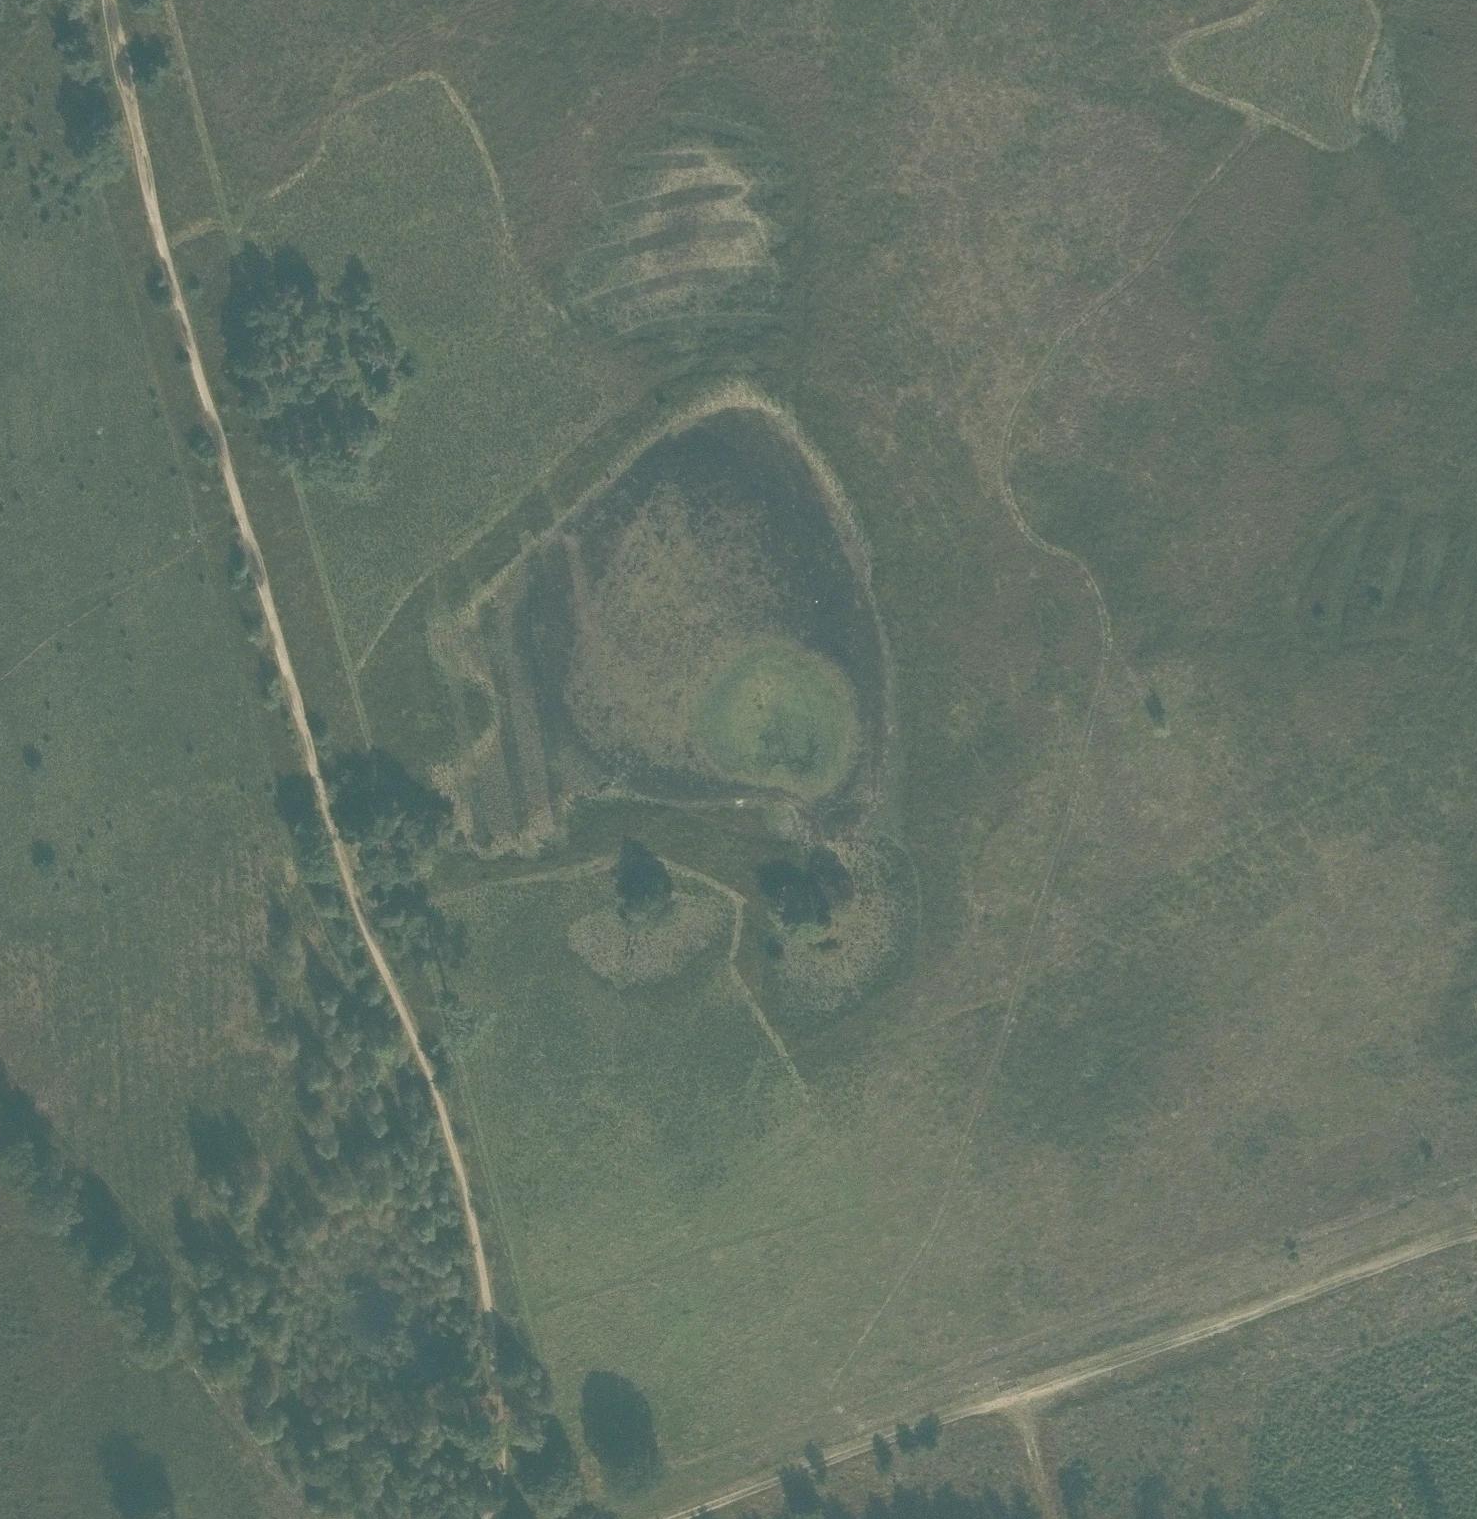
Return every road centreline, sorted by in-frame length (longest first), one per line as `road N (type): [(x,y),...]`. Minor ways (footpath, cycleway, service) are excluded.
road 1 (track): [(107,0),(185,334),(306,749),(369,941),(423,1058),(455,1159),(486,1287),(500,1442),(480,1518)]
road 2 (track): [(1017,1393),(1476,1230)]
road 3 (track): [(666,1518),(1017,1393)]

